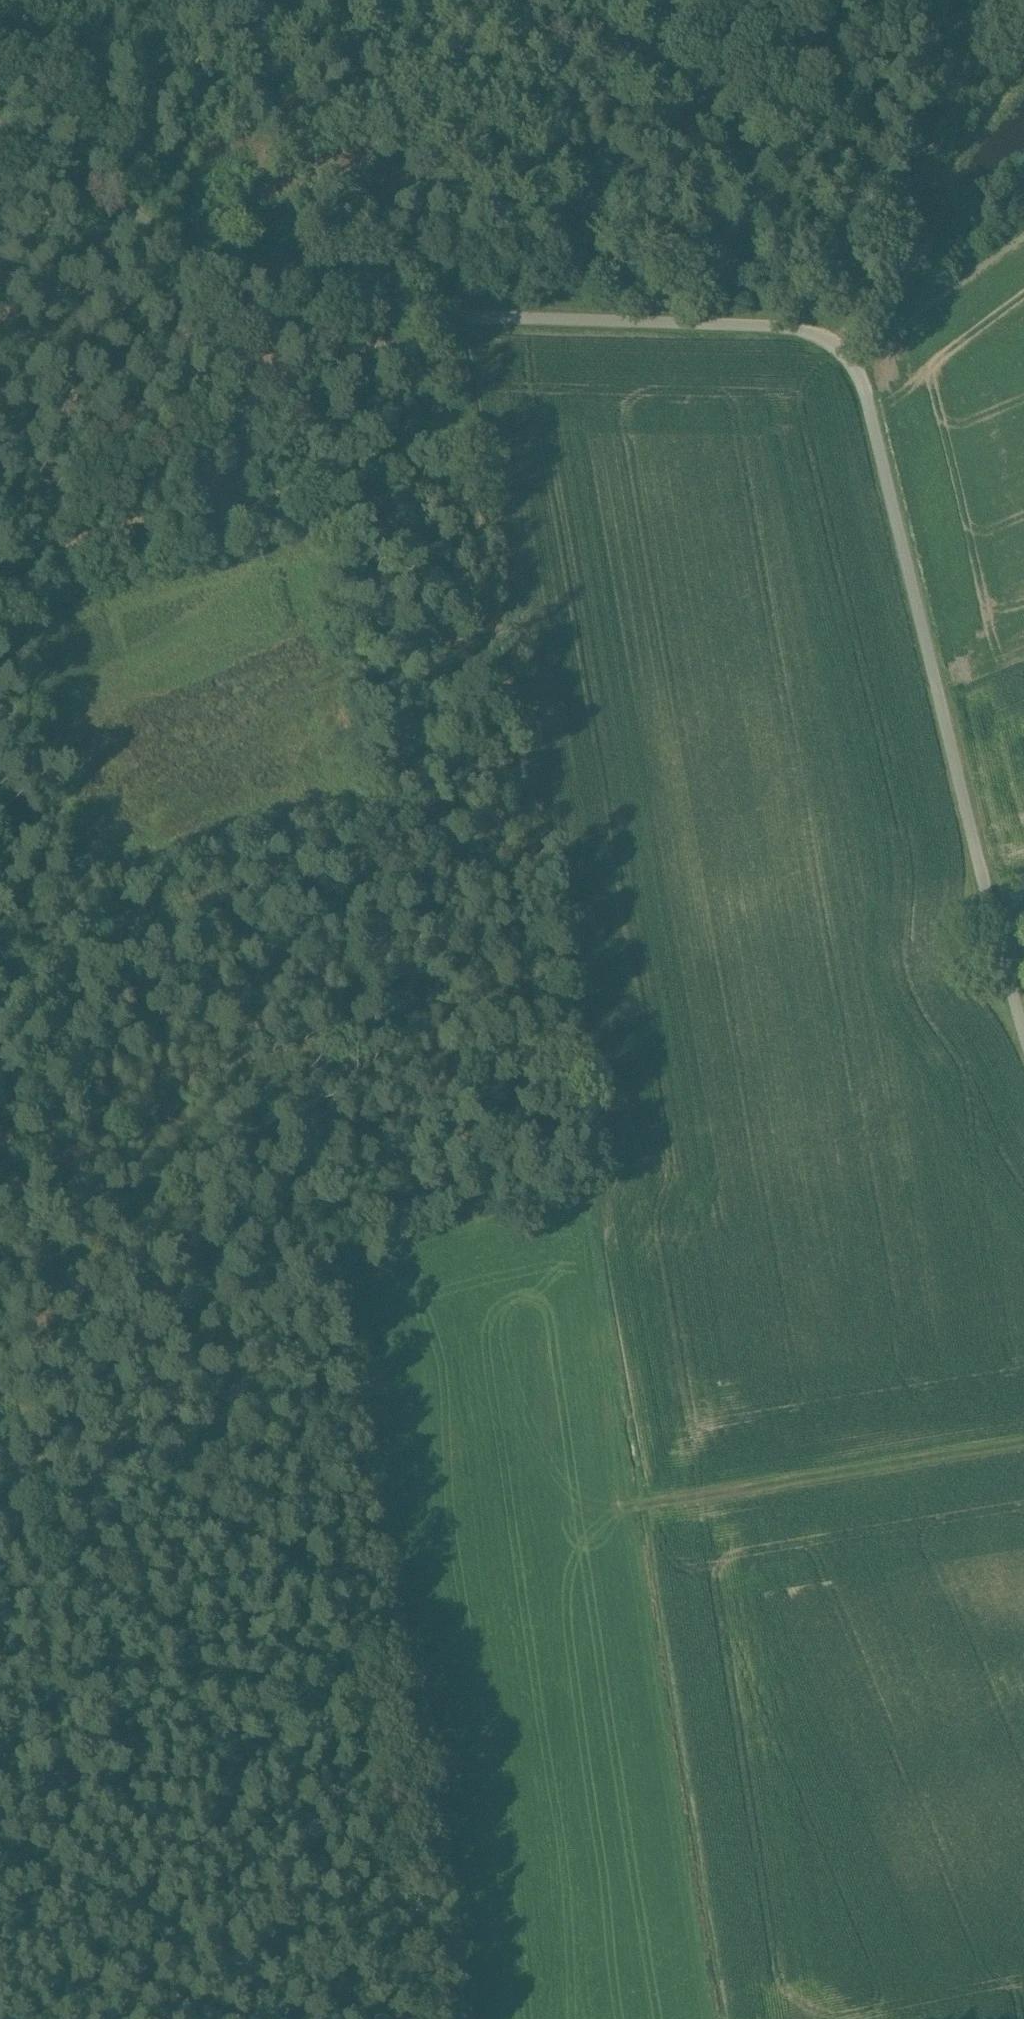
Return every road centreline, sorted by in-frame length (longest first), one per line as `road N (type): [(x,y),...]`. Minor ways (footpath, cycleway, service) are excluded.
road 1 (unclassified): [(1023,1027),(886,463),(863,382),(845,355),(779,326),(409,311),(286,288),(185,246),(0,123)]
road 2 (track): [(1023,1441),(625,1507)]

